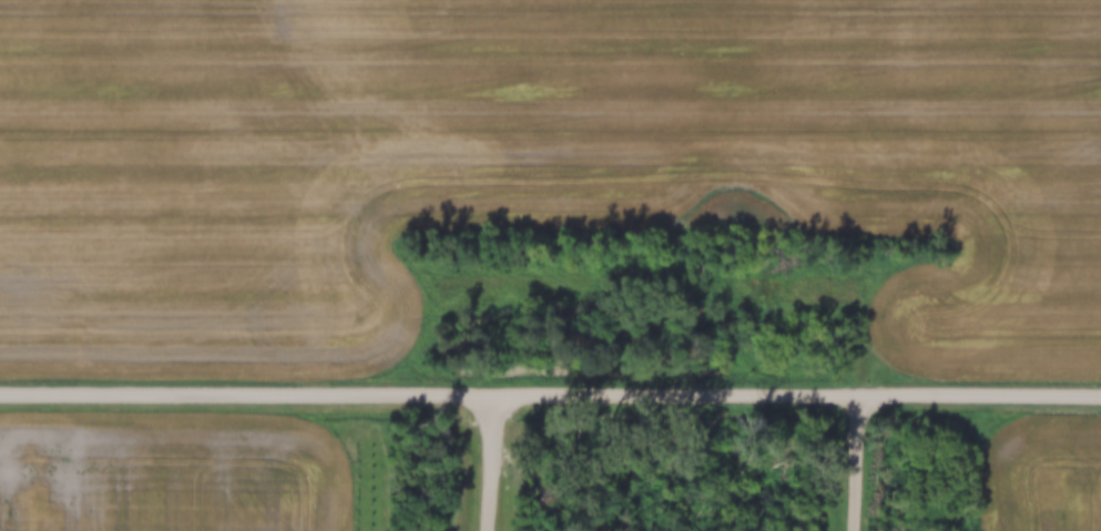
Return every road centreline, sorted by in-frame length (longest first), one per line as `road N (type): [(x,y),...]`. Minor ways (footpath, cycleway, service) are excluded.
road 1 (residential): [(1100,398),(0,395)]

